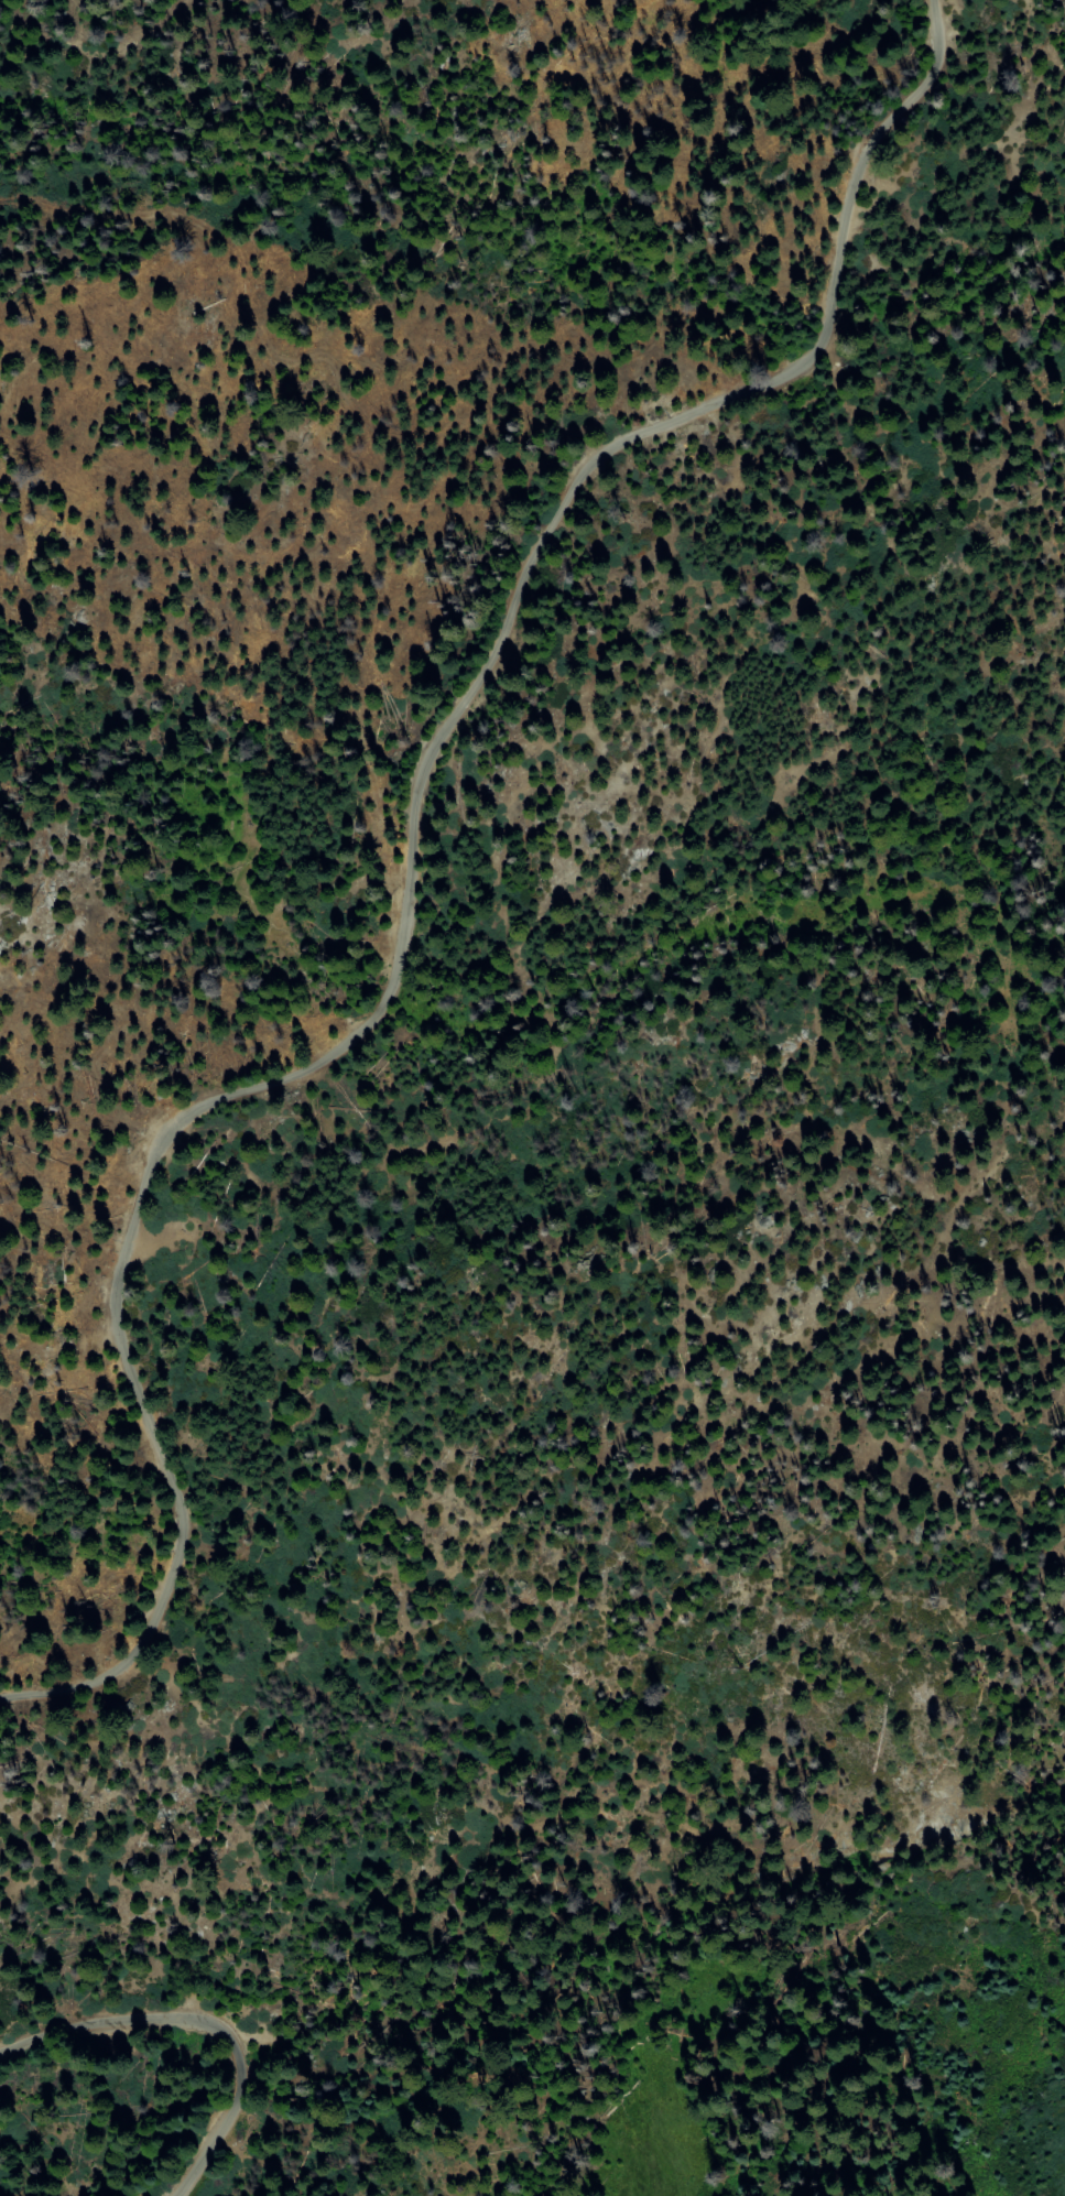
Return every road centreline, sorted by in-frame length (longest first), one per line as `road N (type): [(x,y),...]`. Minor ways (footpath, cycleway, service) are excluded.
road 1 (track): [(0,1702),(93,1682),(145,1639),(173,1562),(171,1508),(117,1333),(120,1266),(160,1149),(192,1121),(337,1053),(380,1008),(399,960),(414,785),(445,722),(495,655),(522,566),(585,463),(693,412),(767,391),(814,359),(851,187),(872,140),(931,78),(929,0)]
road 2 (track): [(174,2195),(228,2131),(235,2106),(235,2069),(197,2025),(74,2029),(0,2056)]

